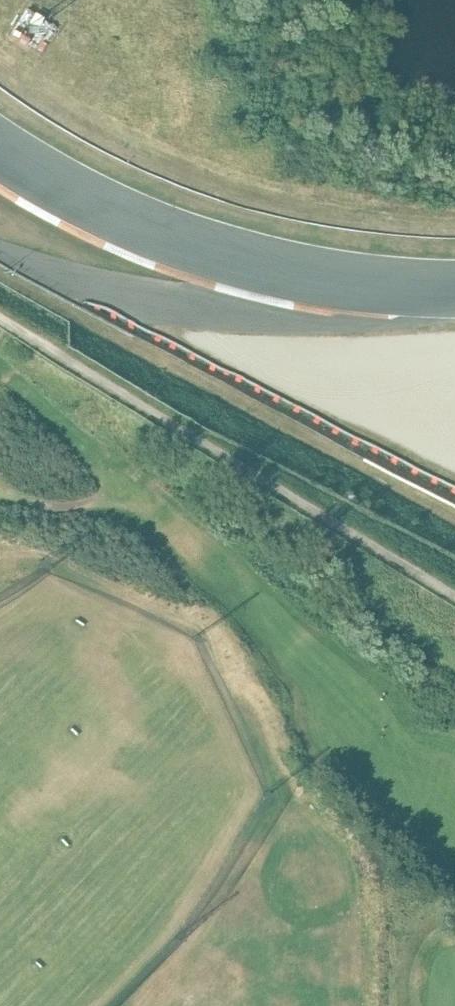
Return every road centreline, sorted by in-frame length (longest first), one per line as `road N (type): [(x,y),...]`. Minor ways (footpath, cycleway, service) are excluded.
road 1 (track): [(178,429),(454,596)]
road 2 (track): [(0,318),(178,429)]

